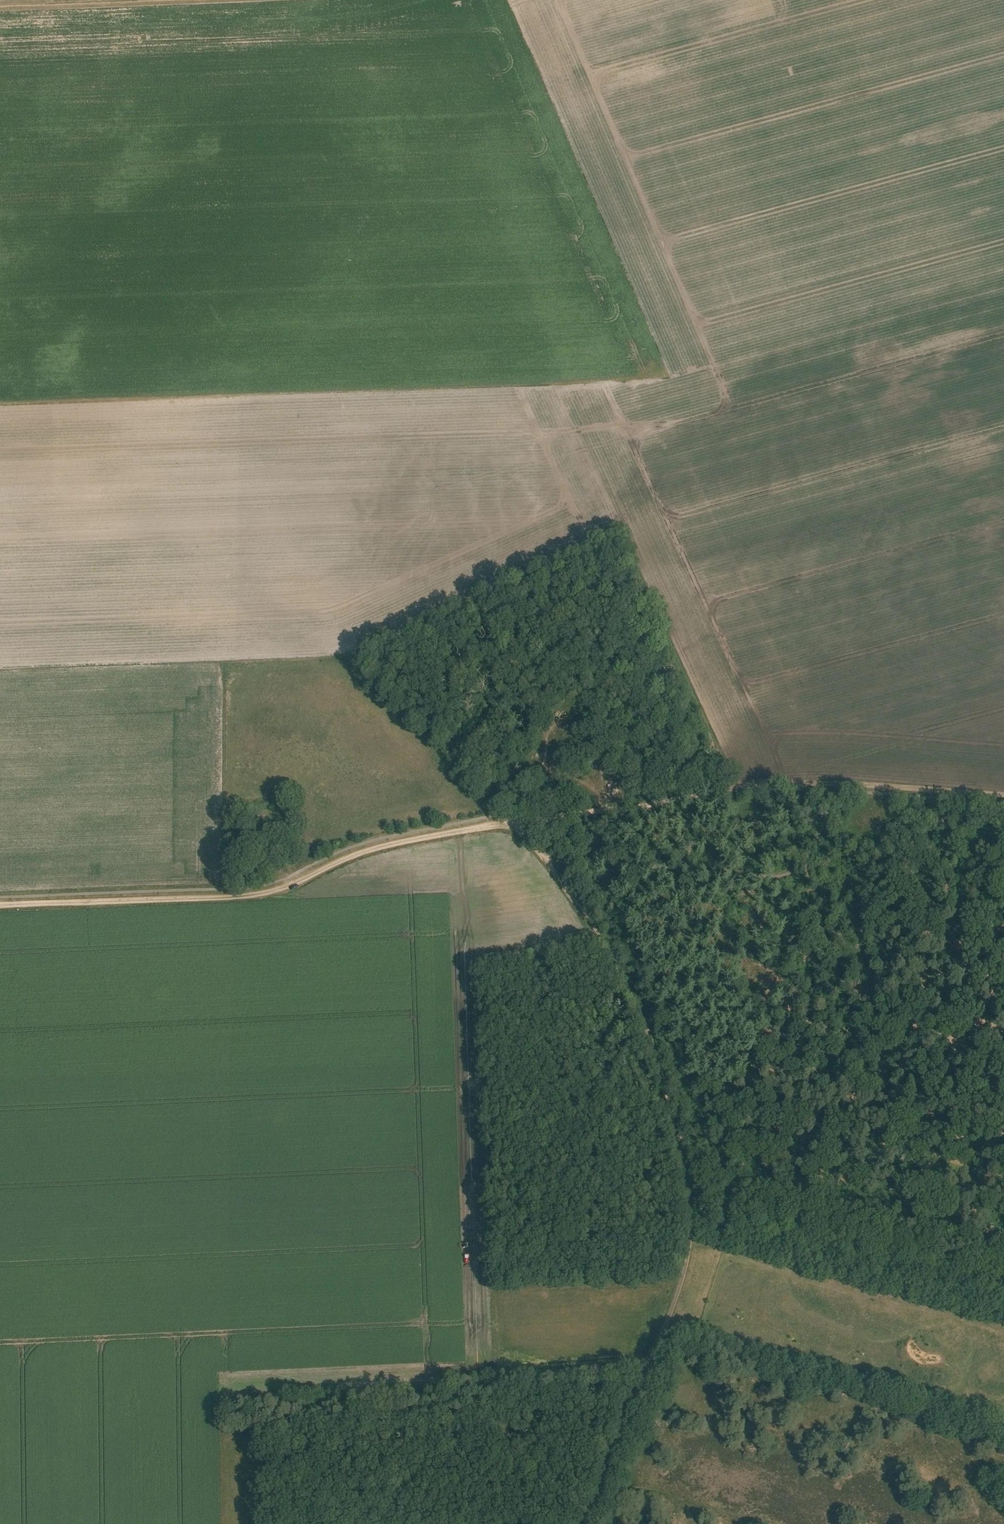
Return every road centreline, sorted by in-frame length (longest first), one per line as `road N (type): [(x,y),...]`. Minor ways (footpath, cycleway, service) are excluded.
road 1 (track): [(586,1523),(671,1309),(690,1215),(642,1020),(568,891),(506,825)]
road 2 (track): [(0,905),(272,894),(356,854),(506,825)]
road 3 (track): [(506,825),(804,783),(1003,796)]

